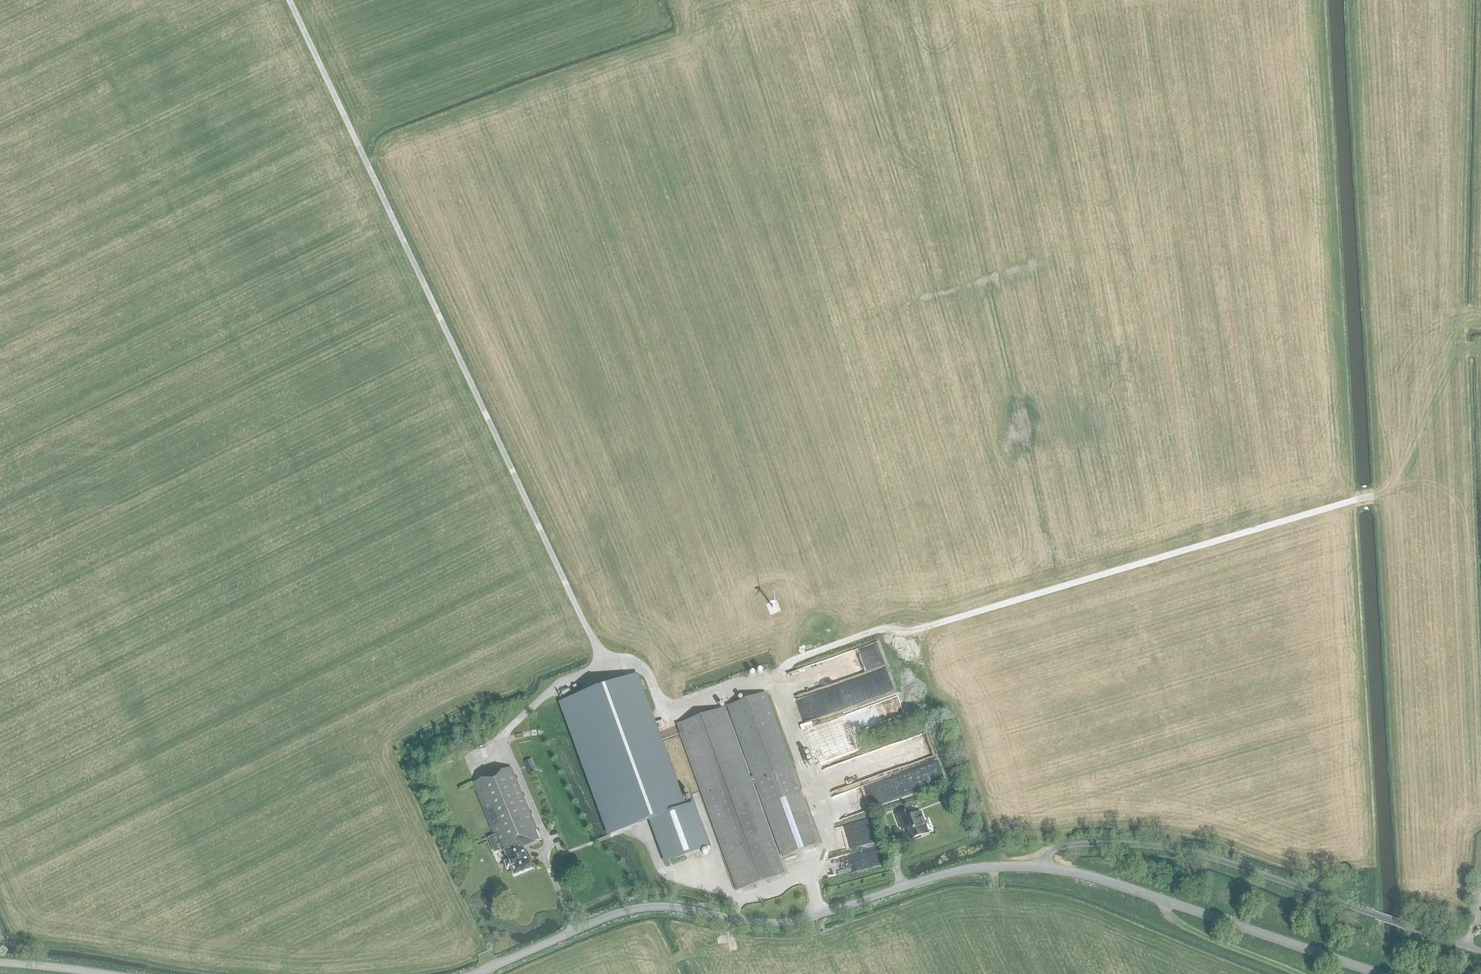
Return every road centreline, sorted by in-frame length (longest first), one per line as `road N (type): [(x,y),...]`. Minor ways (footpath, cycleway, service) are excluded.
road 1 (unclassified): [(1379,973),(1120,886),(1016,866),(945,875),(791,921),(636,910),(474,973)]

